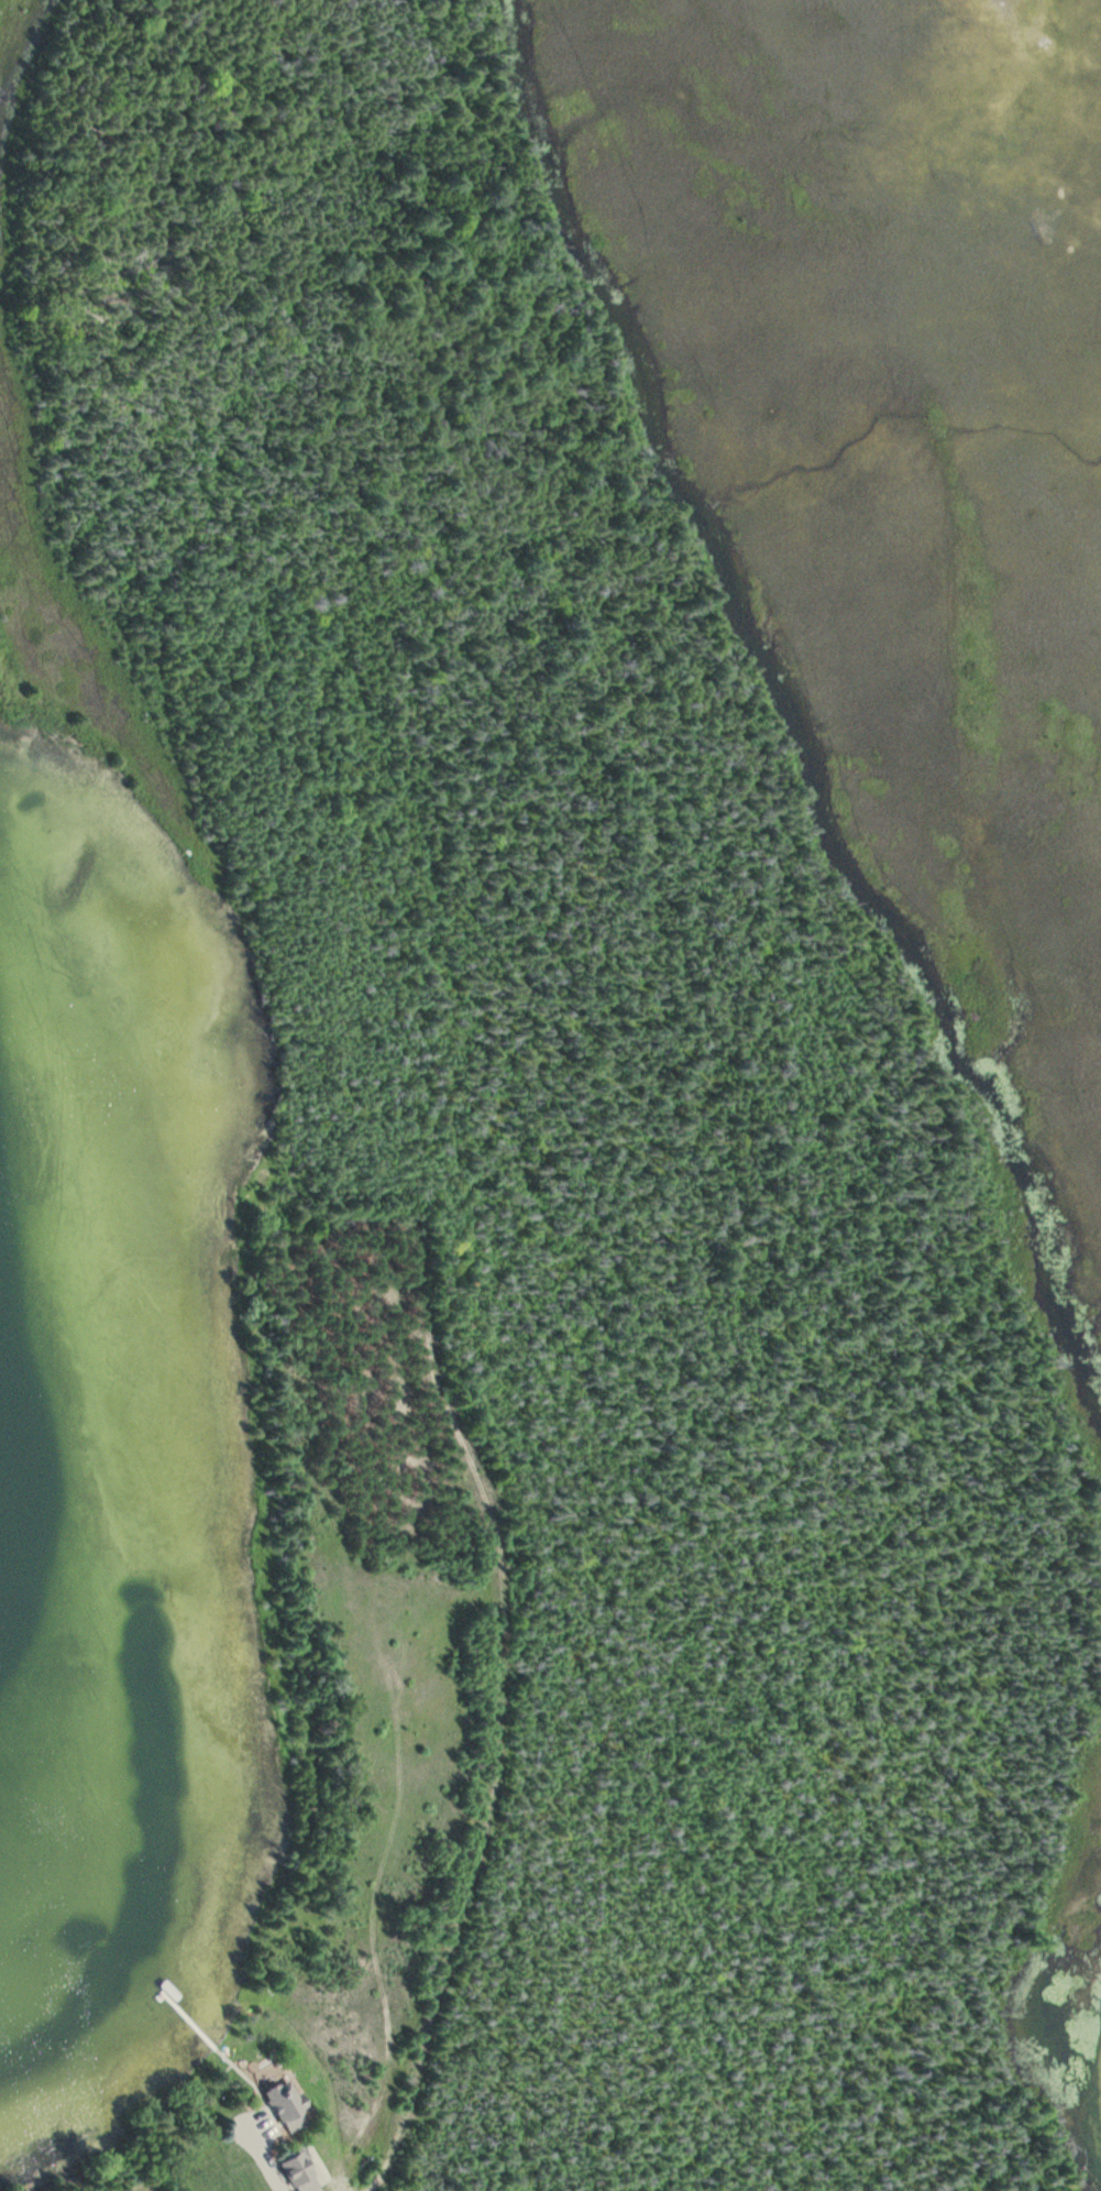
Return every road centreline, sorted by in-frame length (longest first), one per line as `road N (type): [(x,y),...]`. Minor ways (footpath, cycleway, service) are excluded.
road 1 (track): [(361,2190),(408,2096),(491,1801),(500,1648),(491,1514),(441,1401),(425,1340),(395,1314)]

